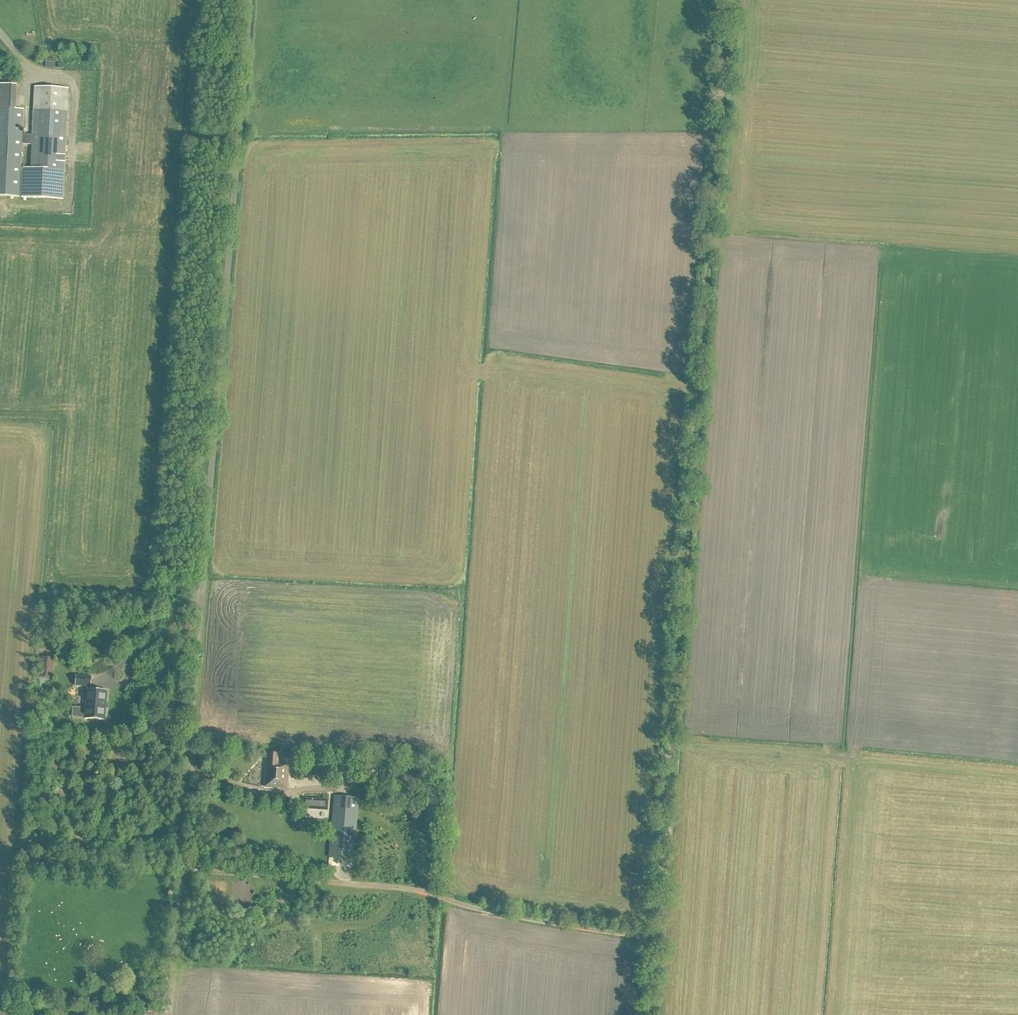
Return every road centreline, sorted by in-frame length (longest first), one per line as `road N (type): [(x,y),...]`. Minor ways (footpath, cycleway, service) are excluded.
road 1 (unclassified): [(164,1014),(244,0)]

